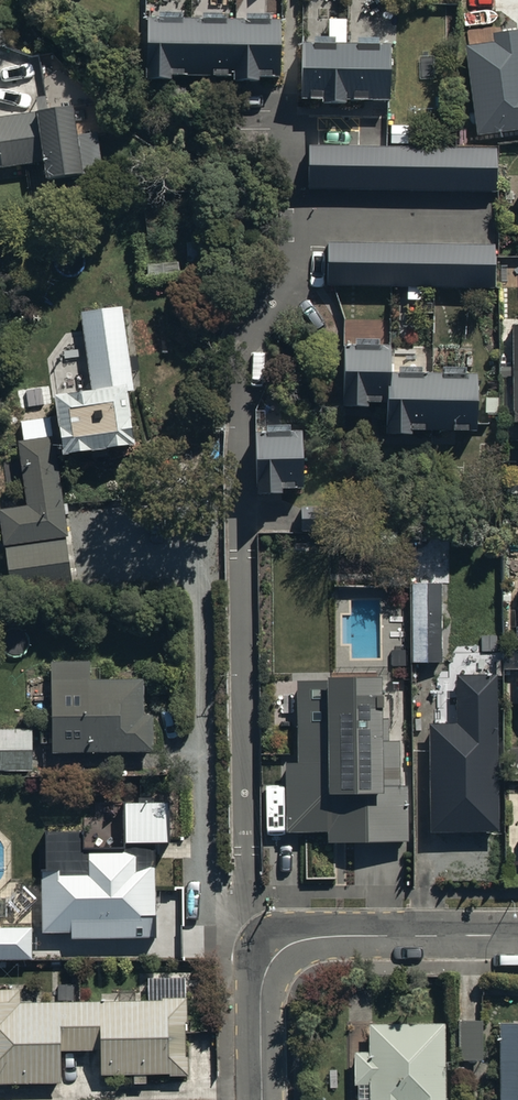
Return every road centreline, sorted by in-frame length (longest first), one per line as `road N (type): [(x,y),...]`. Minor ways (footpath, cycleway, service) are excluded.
road 1 (residential): [(517,935),(312,939),(286,949),(263,988),(263,1099)]

